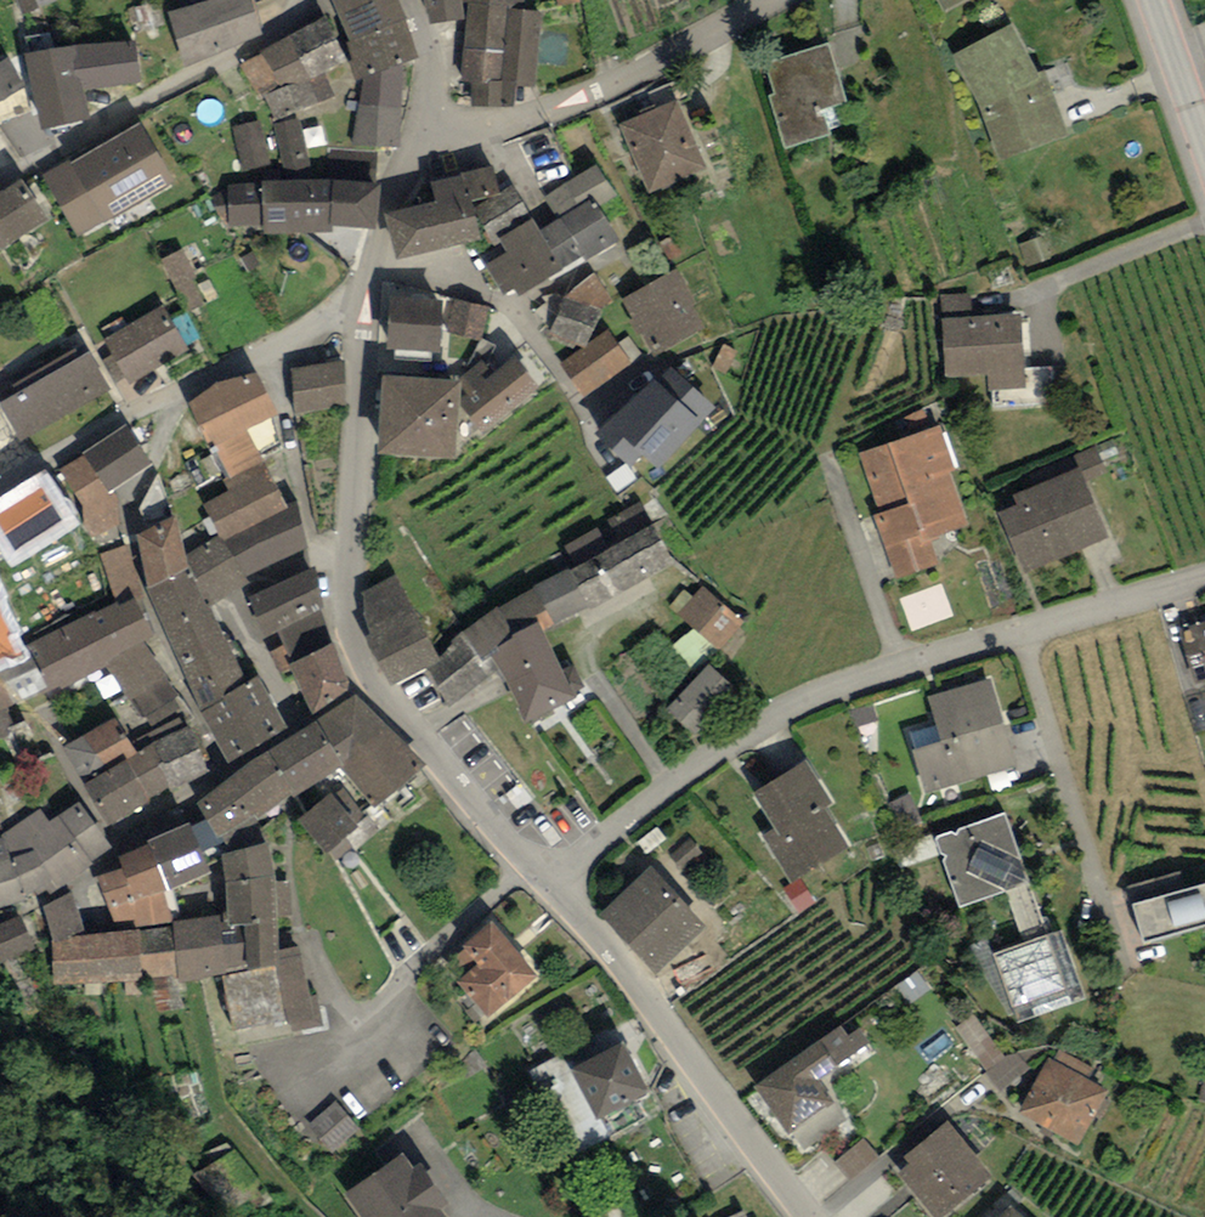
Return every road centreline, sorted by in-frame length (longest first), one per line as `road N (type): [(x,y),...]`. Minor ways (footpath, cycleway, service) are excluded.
road 1 (residential): [(544,879),(672,781),(835,686),(1204,577)]
road 2 (residential): [(367,282),(348,541),(354,633),(373,674),(427,747),(529,865)]
road 3 (residential): [(808,1216),(628,971),(544,879)]
road 4 (residential): [(222,766),(159,632),(132,527),(174,394)]
road 5 (residential): [(773,0),(613,83),(502,126),(430,134)]
road 6 (residential): [(298,0),(286,37),(95,124)]
road 7 (residential): [(367,282),(272,347),(174,394)]
road 8 (residential): [(174,394),(80,435),(0,485)]
road 9 (residential): [(430,134),(384,213),(367,282)]
road 10 (secondary): [(1204,144),(1154,0)]
road 11 (residential): [(408,0),(431,62),(430,134)]

